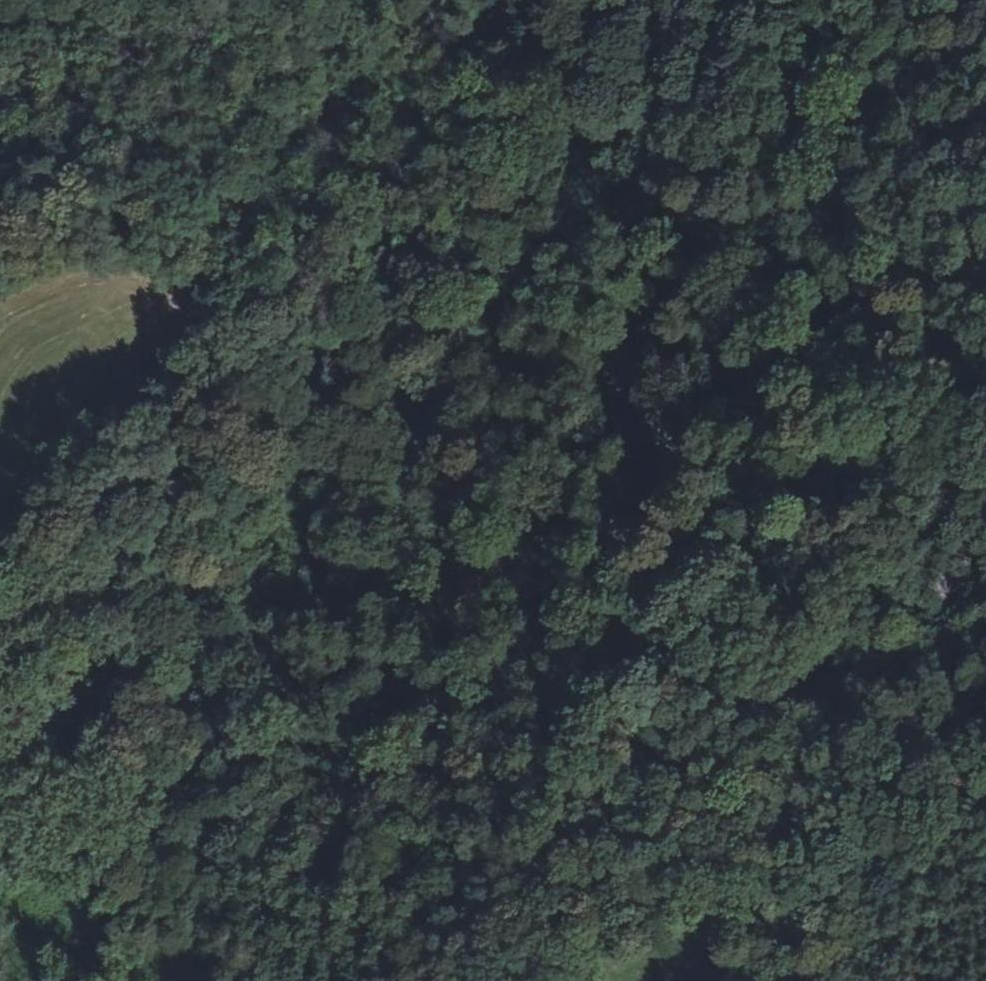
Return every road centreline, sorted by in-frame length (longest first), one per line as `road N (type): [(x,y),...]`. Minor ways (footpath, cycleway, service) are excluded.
road 1 (track): [(985,780),(839,921),(797,980)]

